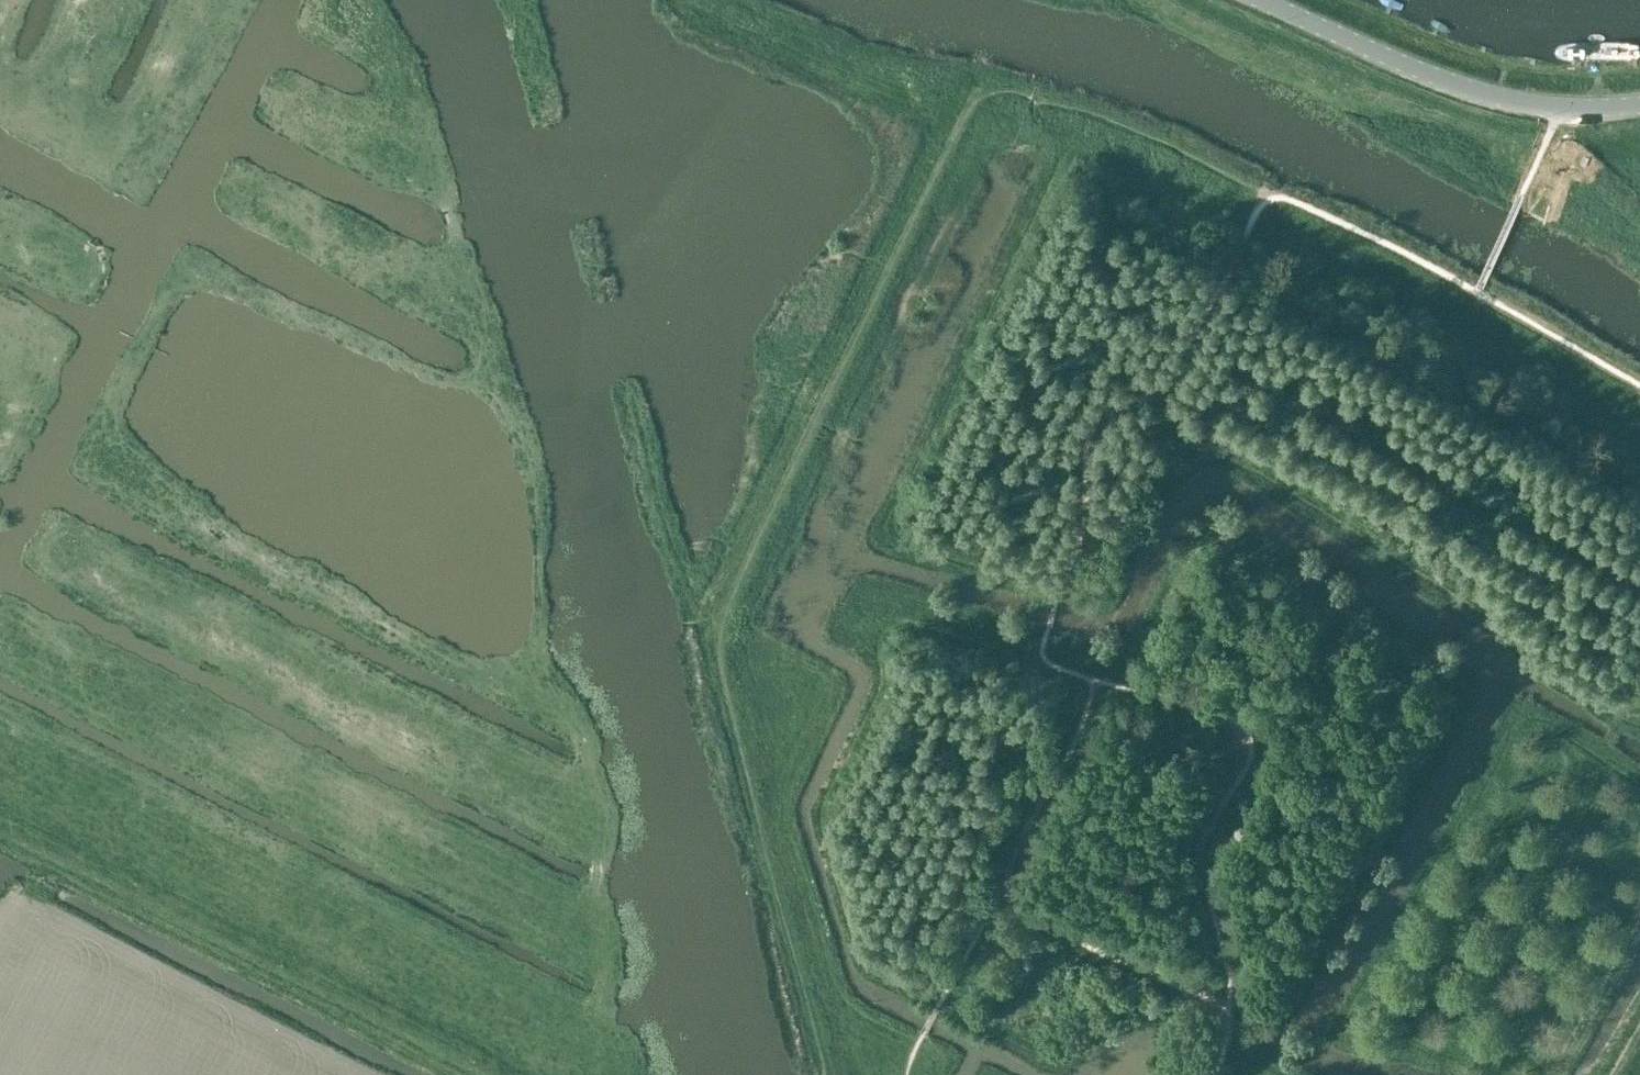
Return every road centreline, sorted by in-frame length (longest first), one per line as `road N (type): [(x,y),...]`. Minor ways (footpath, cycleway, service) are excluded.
road 1 (unclassified): [(1562,107),(1437,75),(1264,0)]

